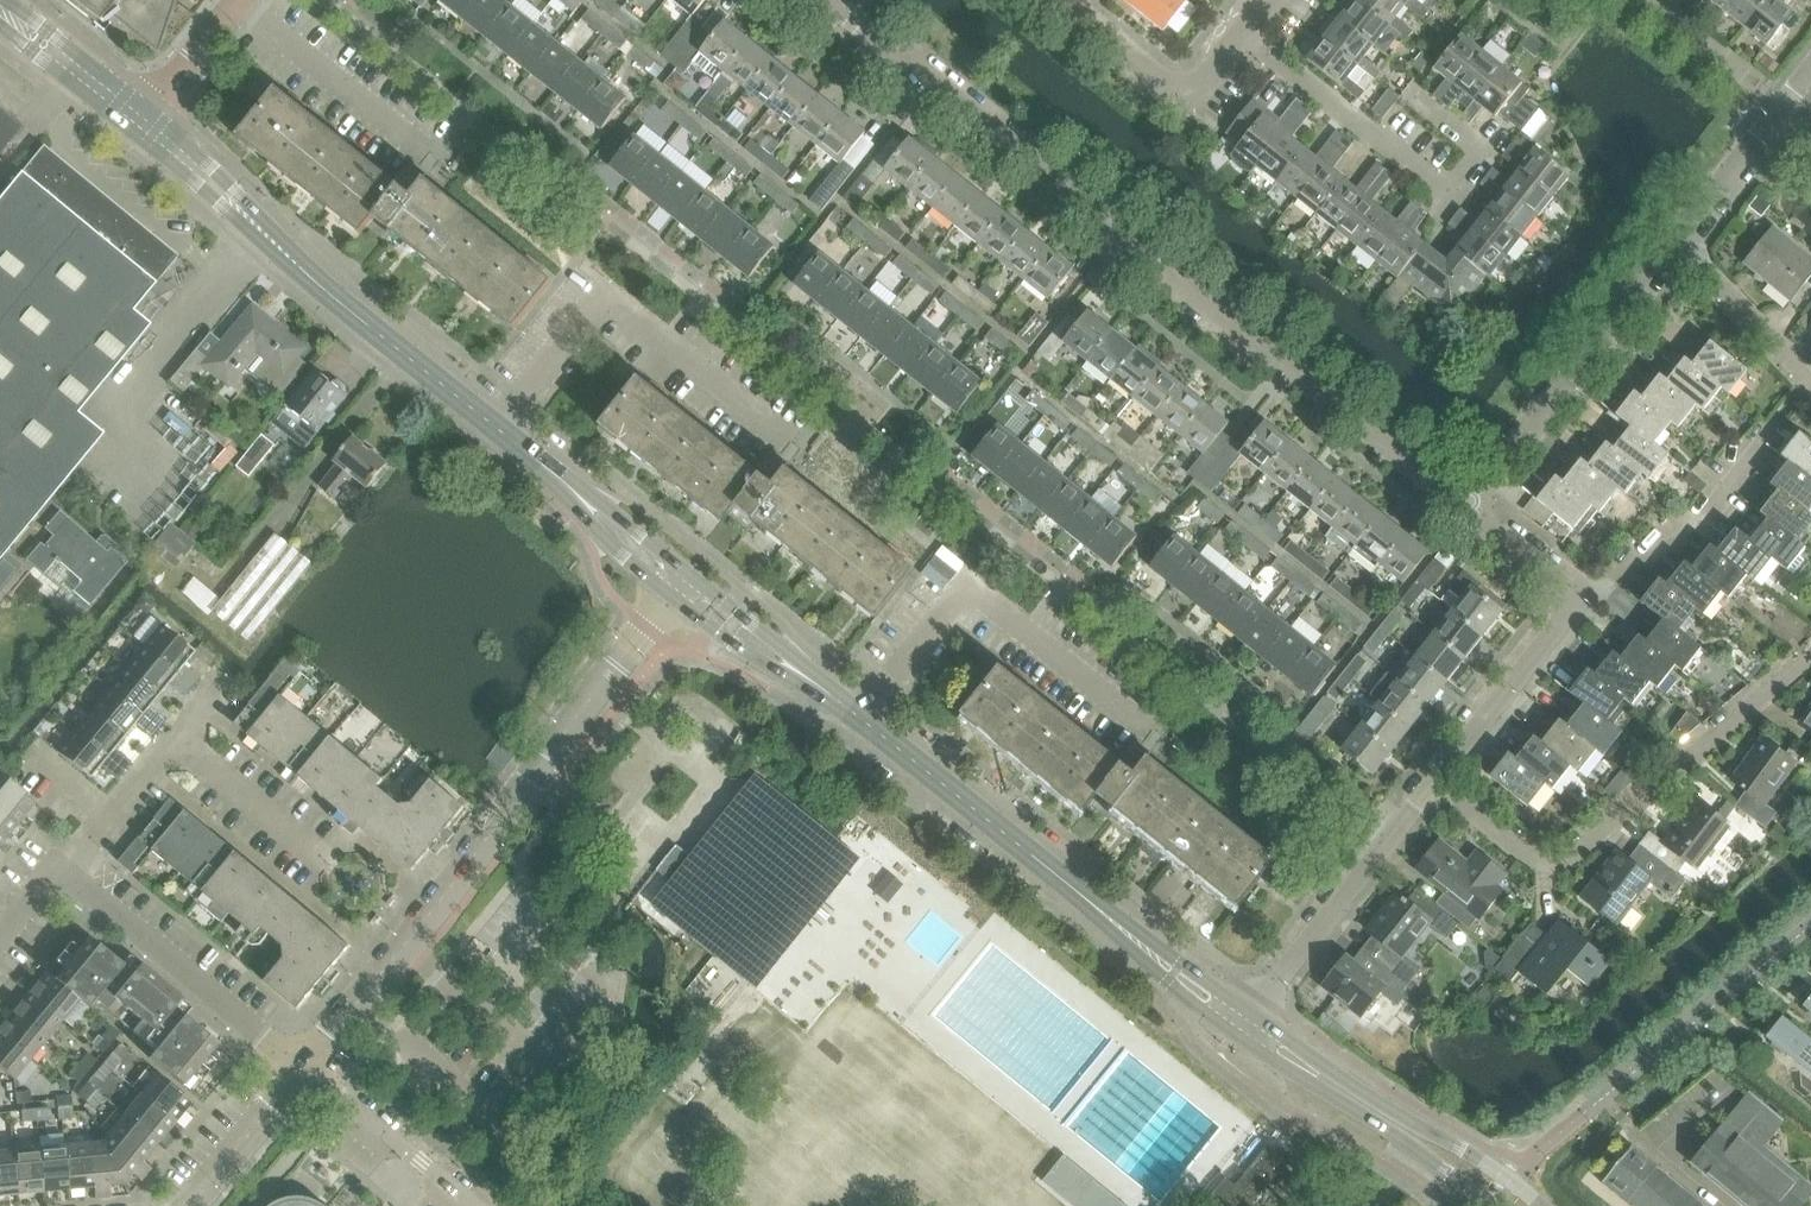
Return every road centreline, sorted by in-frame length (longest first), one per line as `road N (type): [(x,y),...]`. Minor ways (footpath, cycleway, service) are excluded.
road 1 (residential): [(1463,503),(830,0)]
road 2 (residential): [(301,1069),(684,579)]
road 3 (secondary): [(1152,951),(684,579)]
road 4 (residential): [(1437,775),(1527,858),(1571,859),(1810,652)]
road 5 (residential): [(1238,33),(1444,195),(1483,143),(1422,96)]
road 6 (residential): [(492,423),(594,297),(785,445)]
road 7 (secondary): [(492,423),(318,284),(224,194)]
road 8 (secondary): [(1543,1205),(1251,1007)]
road 9 (residential): [(1463,503),(1669,242)]
road 10 (residential): [(301,1069),(63,863)]
road 11 (residential): [(1583,595),(1693,523),(1810,384)]
road 12 (secondary): [(1233,1032),(1489,1205)]
road 13 (residential): [(1251,1007),(1437,775)]
road 14 (secondary): [(684,579),(492,423)]
road 15 (residential): [(1058,0),(1164,82),(1192,90),(1238,33)]
road 16 (residential): [(1437,775),(1583,595)]
road 17 (residential): [(474,1205),(301,1069)]
road 18 (residential): [(1810,378),(1669,242)]
road 19 (secondary): [(150,112),(47,28),(0,2)]
road 20 (residential): [(173,731),(315,852)]
road 21 (residential): [(185,1205),(301,1069)]
road 22 (secondary): [(0,18),(134,131)]
road 23 (residential): [(1669,242),(1778,106)]
road 24 (residential): [(1583,595),(1463,503)]
road 25 (tertiary): [(150,112),(244,0)]

